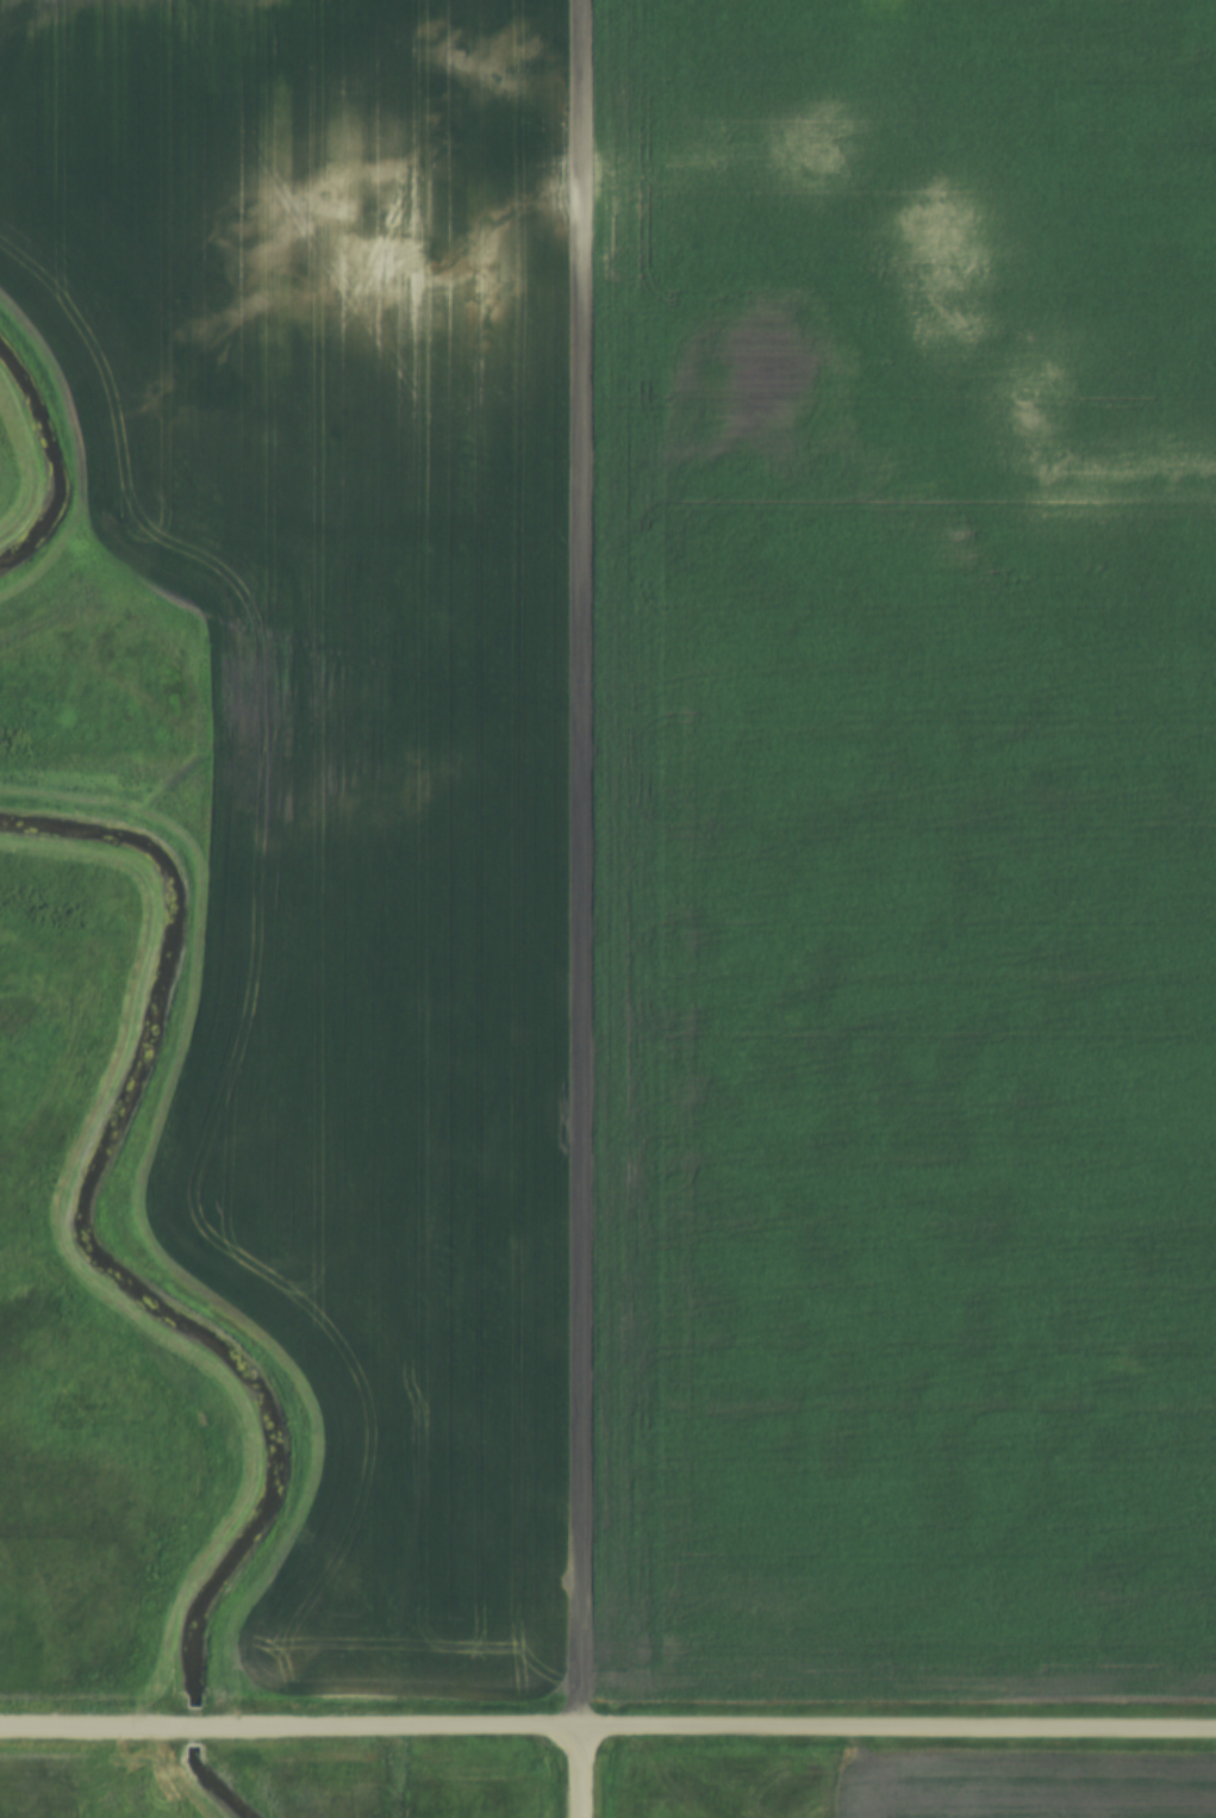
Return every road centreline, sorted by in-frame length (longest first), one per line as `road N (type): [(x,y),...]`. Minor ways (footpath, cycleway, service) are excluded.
road 1 (track): [(585,1737),(581,950),(595,0)]
road 2 (residential): [(0,1735),(1215,1735)]

